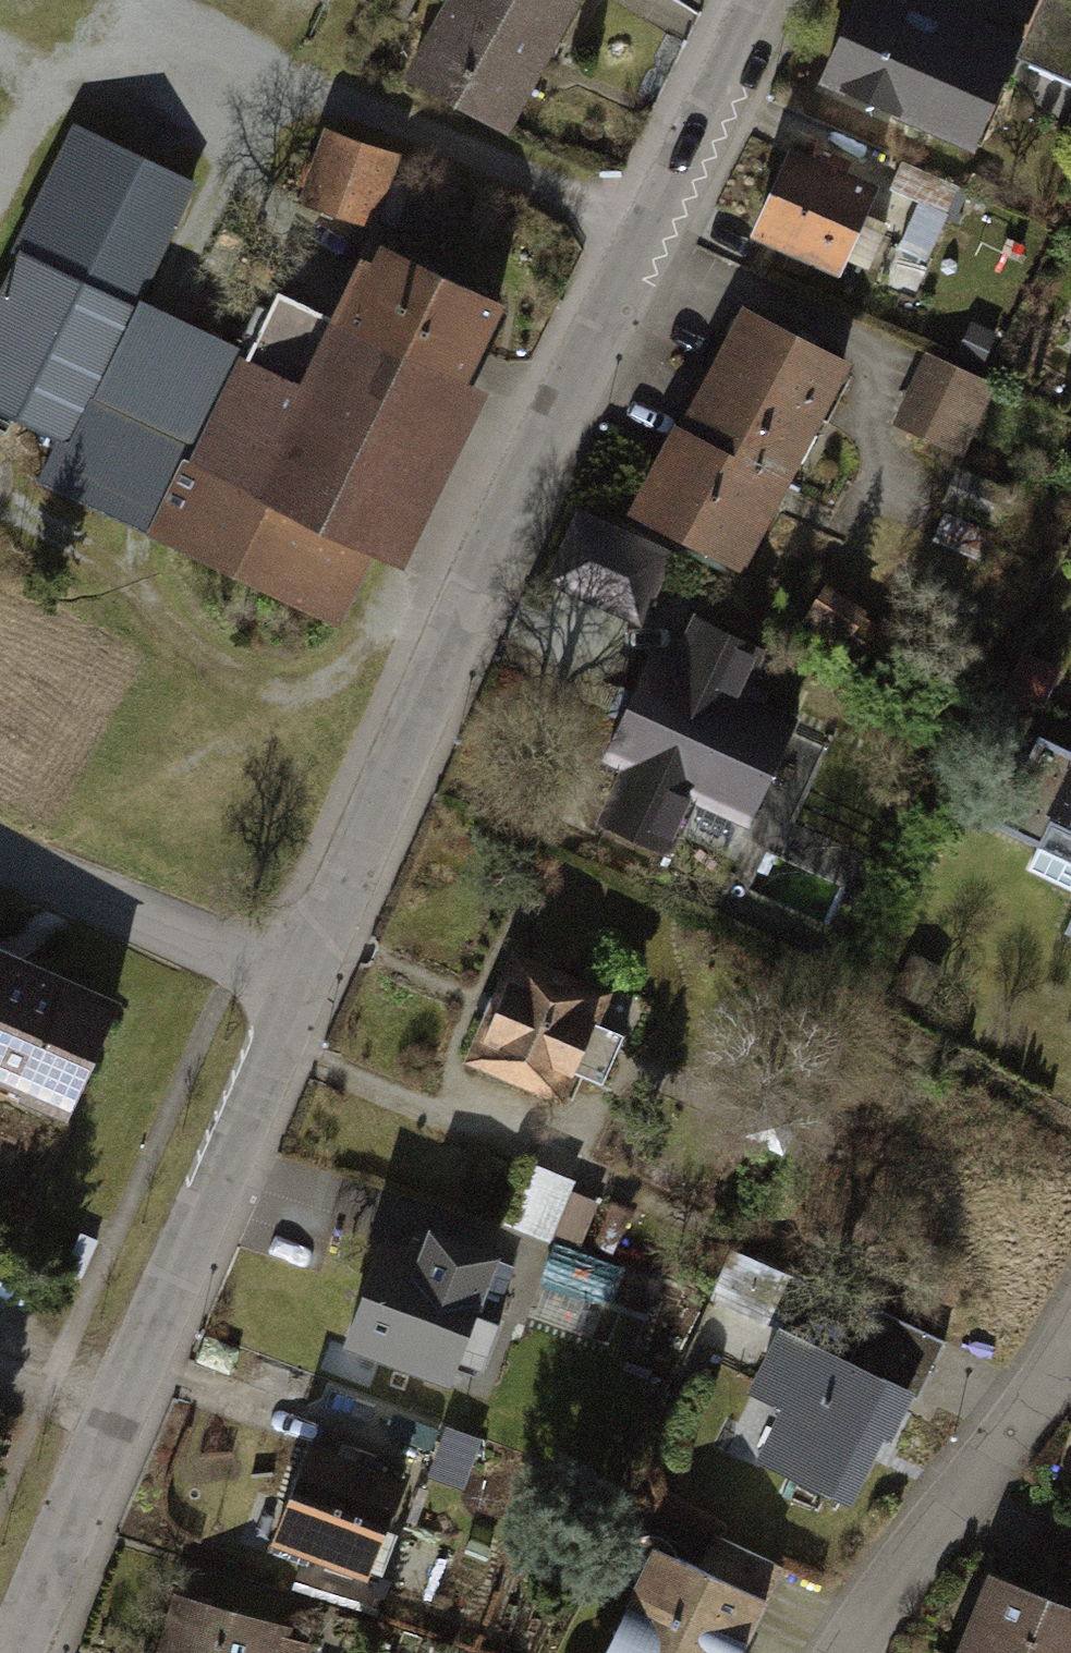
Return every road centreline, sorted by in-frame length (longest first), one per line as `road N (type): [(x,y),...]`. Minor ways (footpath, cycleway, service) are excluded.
road 1 (residential): [(285,987),(643,237),(764,0)]
road 2 (residential): [(0,1644),(285,987)]
road 3 (residential): [(856,1652),(940,1507),(1070,1330)]
road 4 (residential): [(0,854),(285,987)]

